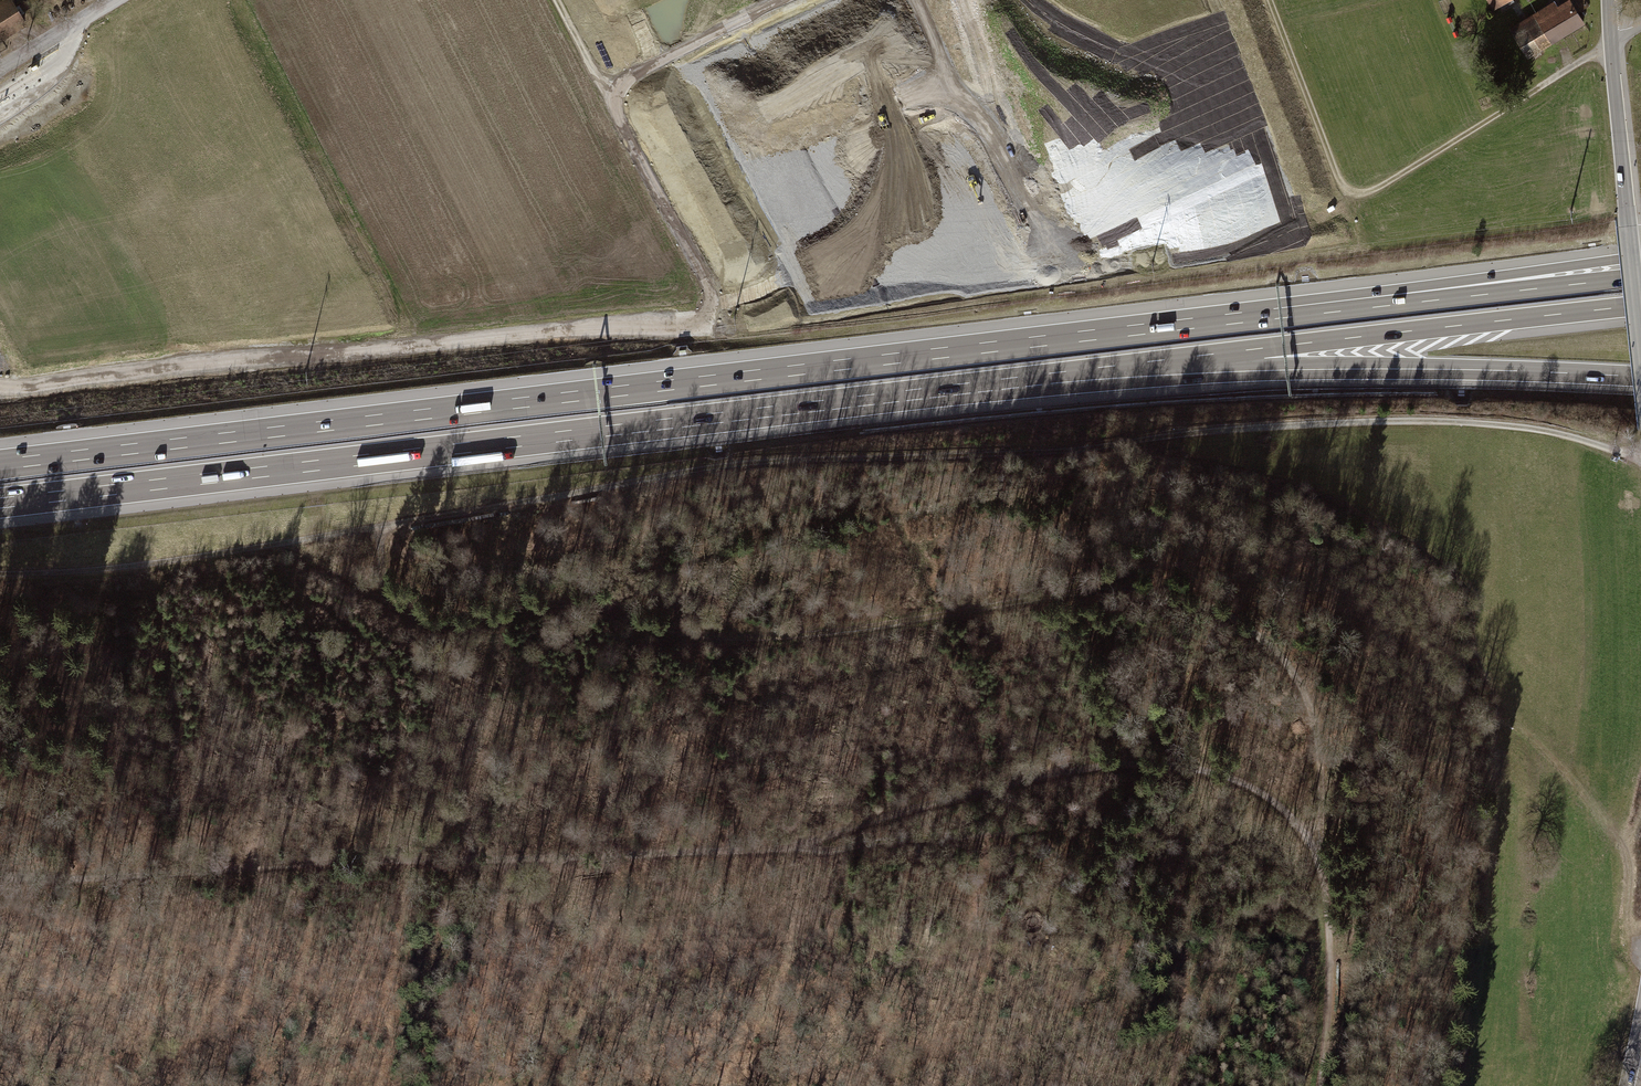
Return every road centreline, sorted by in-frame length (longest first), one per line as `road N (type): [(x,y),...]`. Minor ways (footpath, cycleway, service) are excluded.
road 1 (unclassified): [(0,572),(115,568),(284,543),(713,467),(1445,422),(1573,438),(1640,462)]
road 2 (track): [(0,874),(50,880),(801,845),(984,791),(1159,762),(1219,771),(1271,798),(1313,837)]
road 3 (motorway): [(1274,319),(0,470)]
road 4 (track): [(1313,837),(1321,812),(1314,714),(1285,660),(1254,629),(1209,606),(1086,591),(857,632),(769,638),(672,630),(575,602),(451,622),(421,619),(284,543)]
road 5 (motorway): [(0,498),(1048,374)]
road 6 (motorway): [(1048,374),(1640,305)]
road 7 (motorway): [(1048,374),(1640,377)]
road 8 (track): [(1270,0),(1338,176),(1357,194),(1381,190),(1613,47)]
road 9 (motorway): [(1640,257),(1274,319)]
road 10 (motorway): [(1640,277),(1274,319)]
road 11 (track): [(1522,730),(1622,845),(1629,863),(1627,923),(1640,949)]
road 12 (track): [(1313,837),(1327,886),(1332,994),(1320,1085)]
road 13 (track): [(783,0),(604,92)]
road 14 (unclassified): [(1613,47),(1630,220)]
road 15 (residential): [(116,0),(0,70)]

